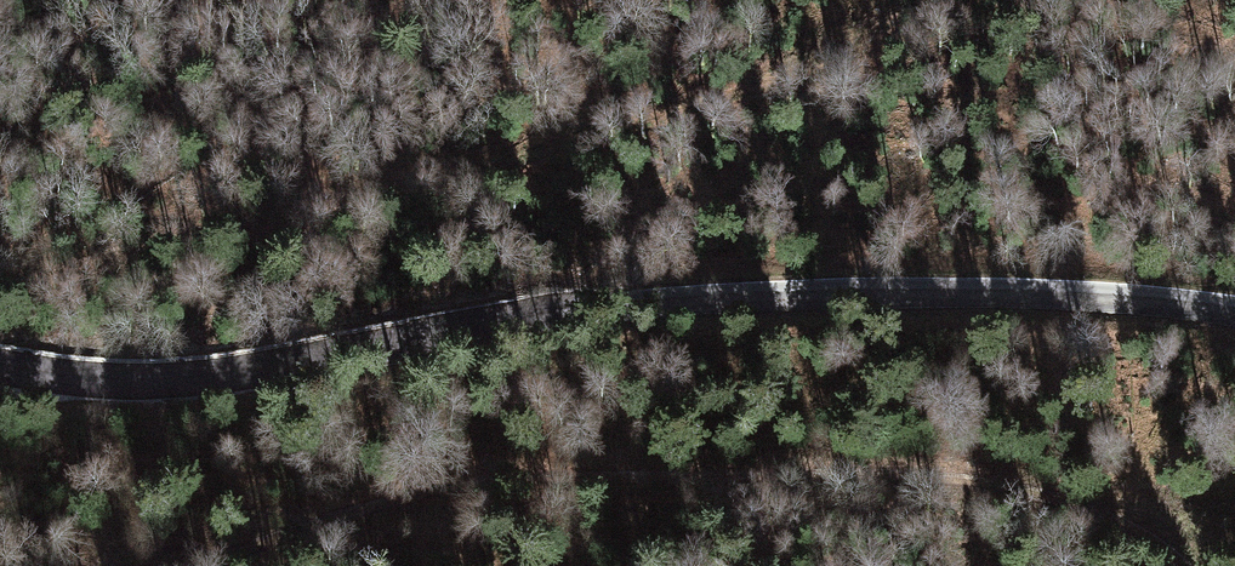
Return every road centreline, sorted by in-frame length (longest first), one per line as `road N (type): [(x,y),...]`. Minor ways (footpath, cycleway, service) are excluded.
road 1 (tertiary): [(1234,309),(1066,294),(733,294),(587,308),(208,376),(128,380),(0,366)]
road 2 (track): [(167,565),(360,505),(478,482),(673,468),(970,478),(1101,508),(1147,527),(1195,565)]
road 3 (track): [(0,292),(185,234),(317,216),(406,194),(724,98),(926,0)]

